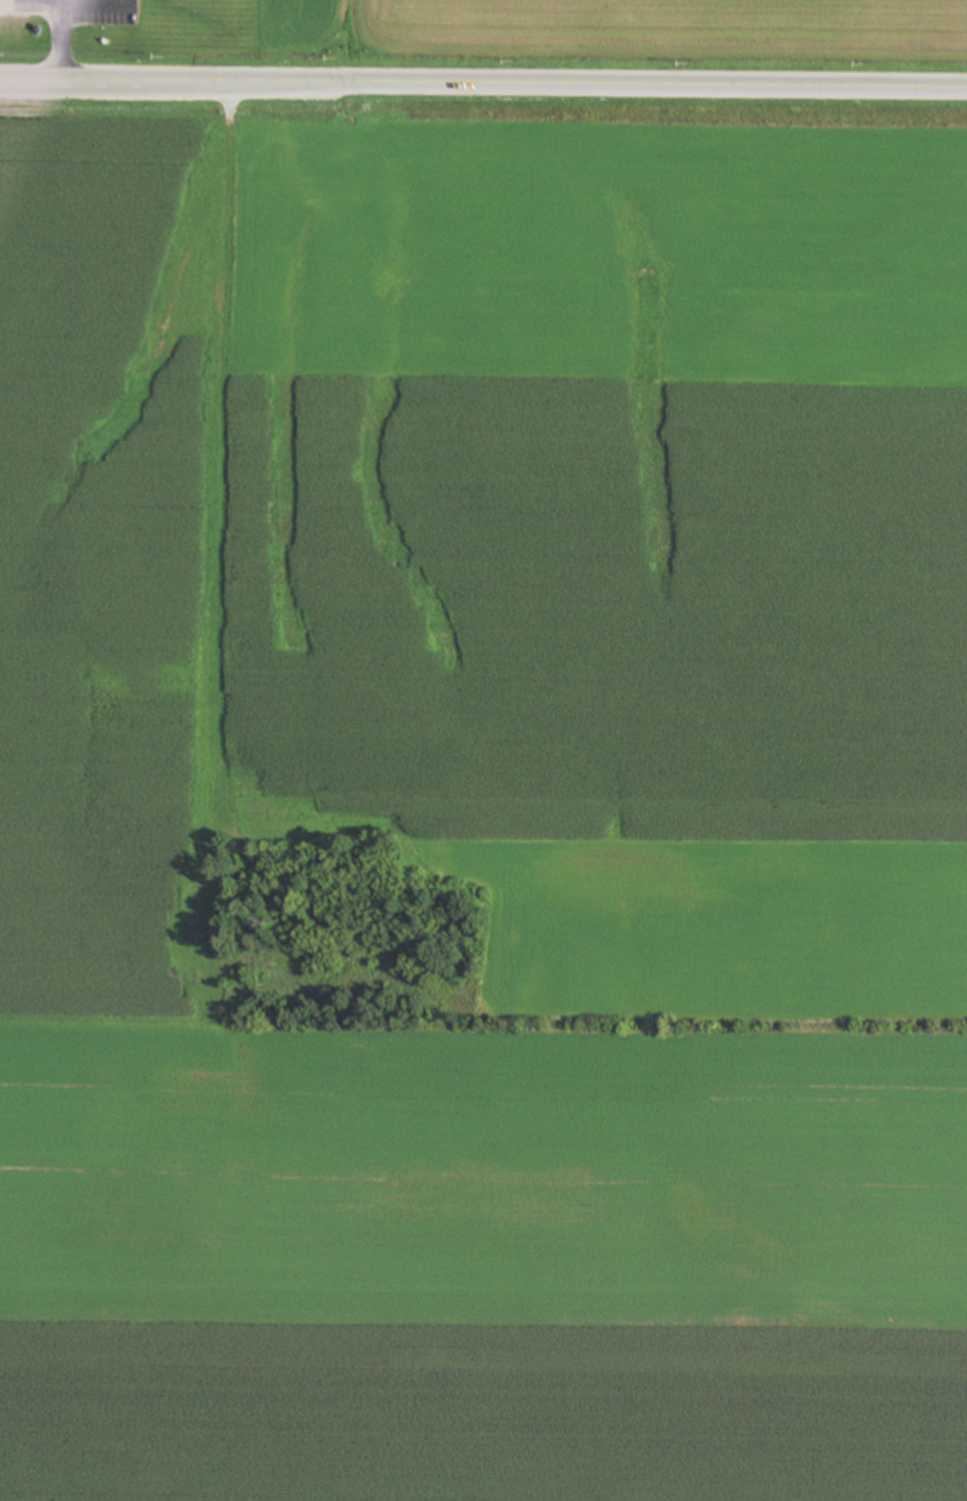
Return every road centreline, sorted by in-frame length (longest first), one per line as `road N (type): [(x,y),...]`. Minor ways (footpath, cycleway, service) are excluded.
road 1 (secondary): [(0,79),(966,87)]

